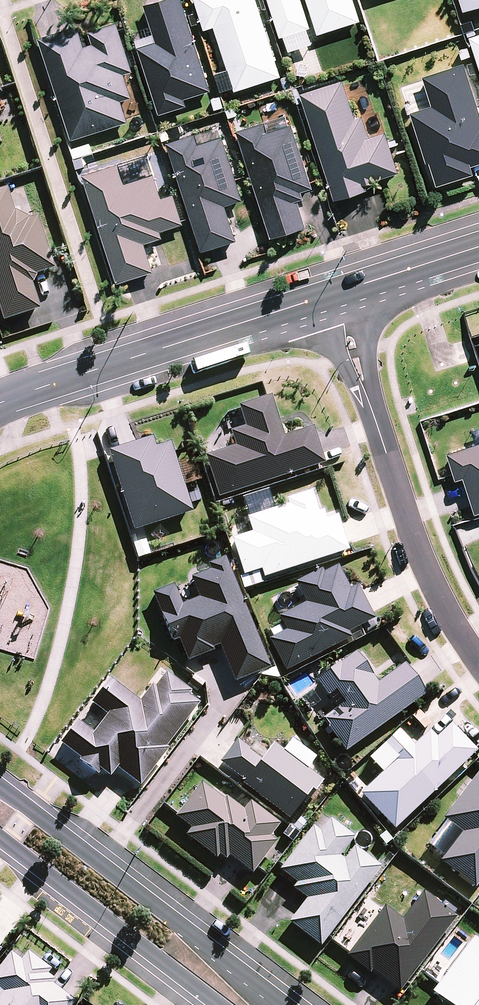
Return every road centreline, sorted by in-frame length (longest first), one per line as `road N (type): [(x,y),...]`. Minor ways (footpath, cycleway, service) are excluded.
road 1 (residential): [(478,663),(418,550),(332,293)]
road 2 (tertiary): [(0,787),(288,1004)]
road 3 (tertiary): [(0,403),(332,293)]
road 4 (tertiary): [(215,1004),(0,839)]
road 5 (tertiary): [(332,293),(478,246)]

